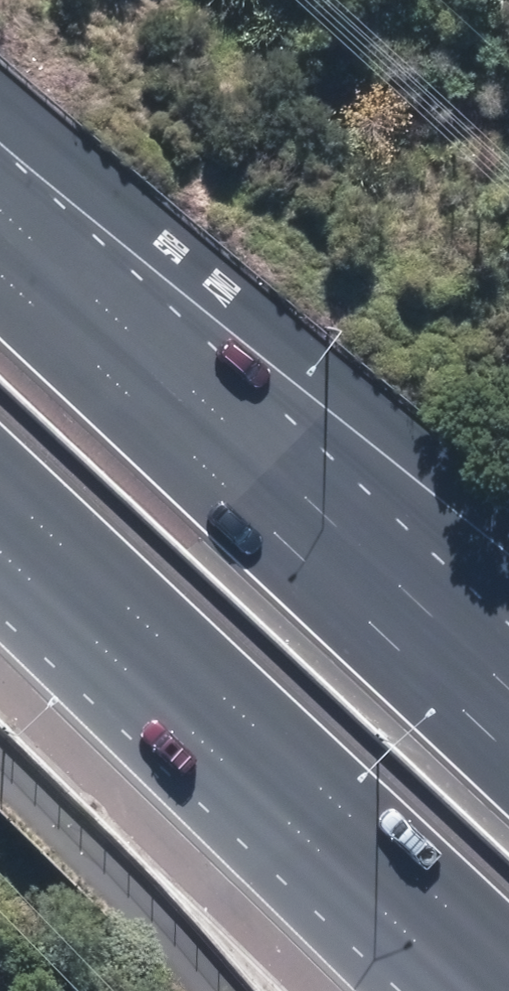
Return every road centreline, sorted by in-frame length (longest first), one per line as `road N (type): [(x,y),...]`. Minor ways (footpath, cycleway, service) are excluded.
road 1 (motorway): [(494,990),(0,526)]
road 2 (motorway): [(65,267),(508,687)]
road 3 (motorway): [(65,267),(508,594)]

